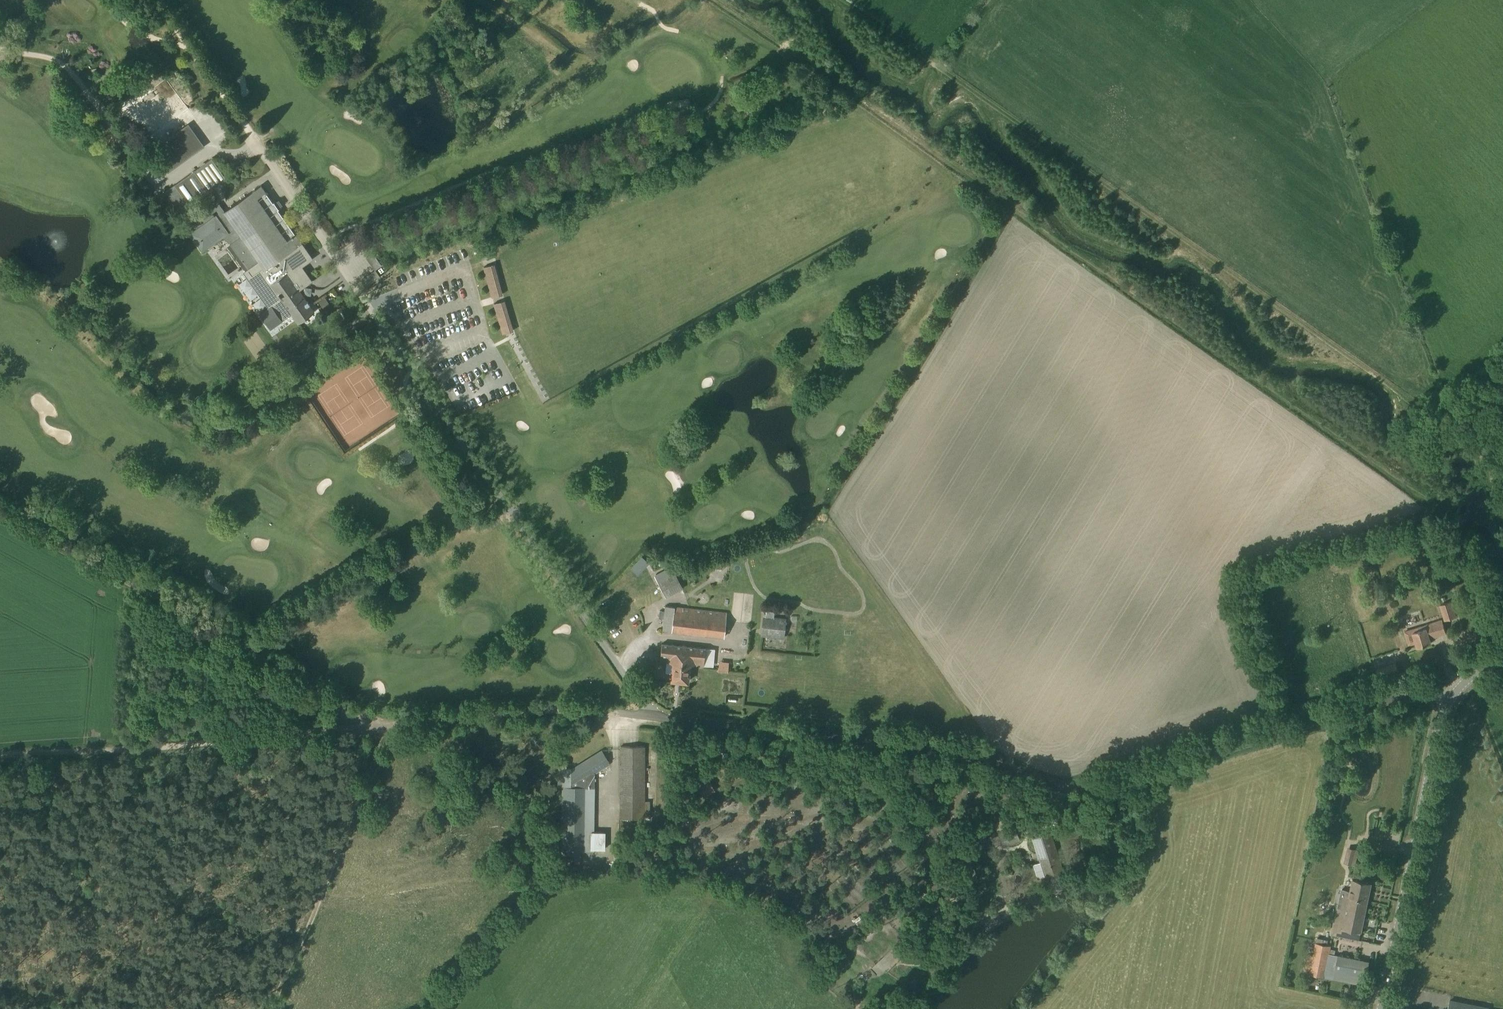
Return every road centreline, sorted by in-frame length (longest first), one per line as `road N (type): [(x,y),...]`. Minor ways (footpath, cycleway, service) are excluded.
road 1 (unclassified): [(1450,699),(1416,691),(1081,790),(960,755),(647,715),(256,142)]
road 2 (track): [(1502,586),(1482,546),(1439,509),(712,0)]
road 3 (track): [(840,0),(1482,457),(1502,509)]
road 4 (track): [(376,724),(0,510)]
road 5 (track): [(0,759),(376,724)]
road 6 (tertiary): [(1381,1008),(1450,699)]
road 7 (track): [(274,1008),(376,754),(376,724)]
road 8 (track): [(376,724),(564,712),(647,715)]
road 9 (track): [(256,142),(157,0)]

